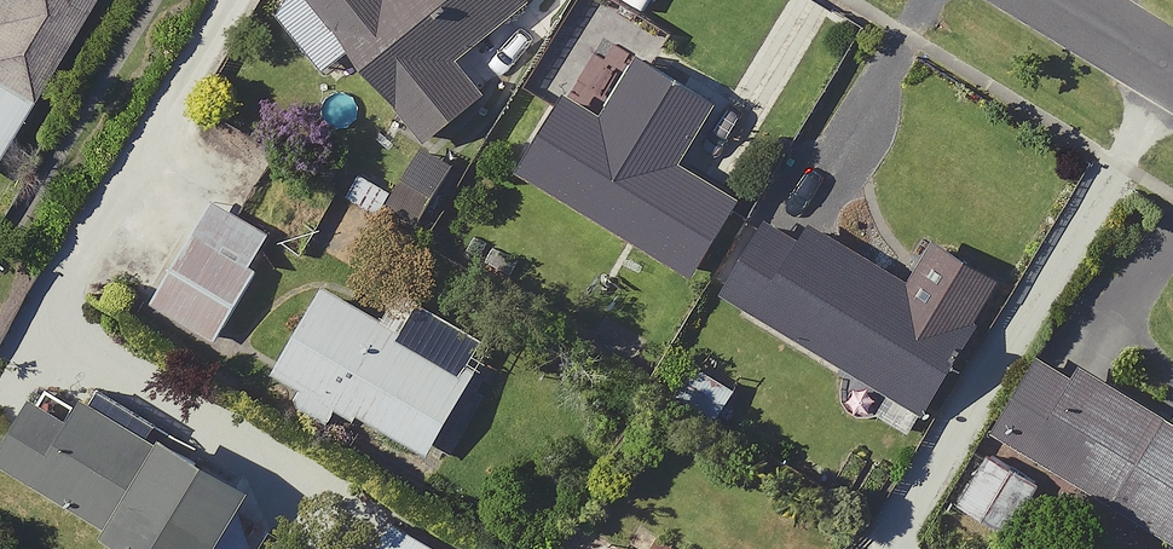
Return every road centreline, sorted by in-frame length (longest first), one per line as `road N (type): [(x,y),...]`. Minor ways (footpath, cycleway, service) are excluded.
road 1 (residential): [(1053,0),(1172,72)]

